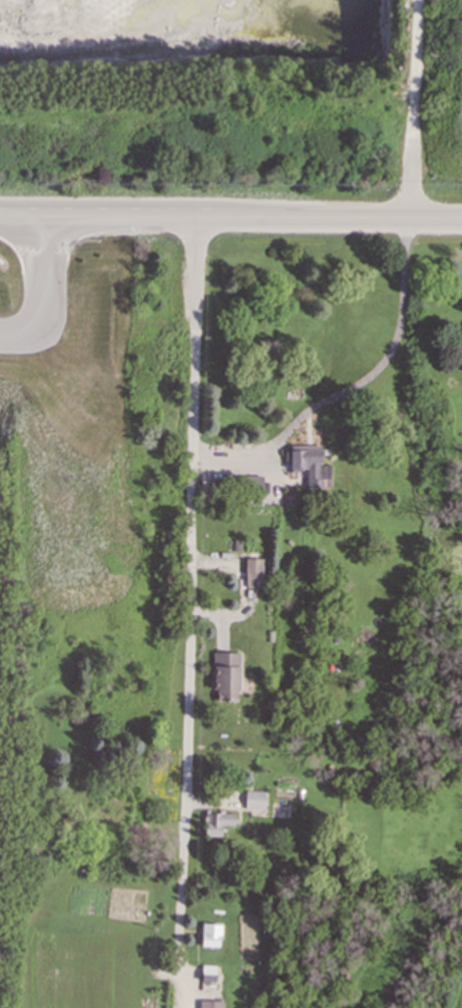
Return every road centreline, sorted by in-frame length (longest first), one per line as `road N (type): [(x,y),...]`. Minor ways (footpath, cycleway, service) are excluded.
road 1 (residential): [(195,219),(178,932),(186,1007)]
road 2 (secondary): [(0,218),(461,215)]
road 3 (residential): [(414,0),(409,216)]

